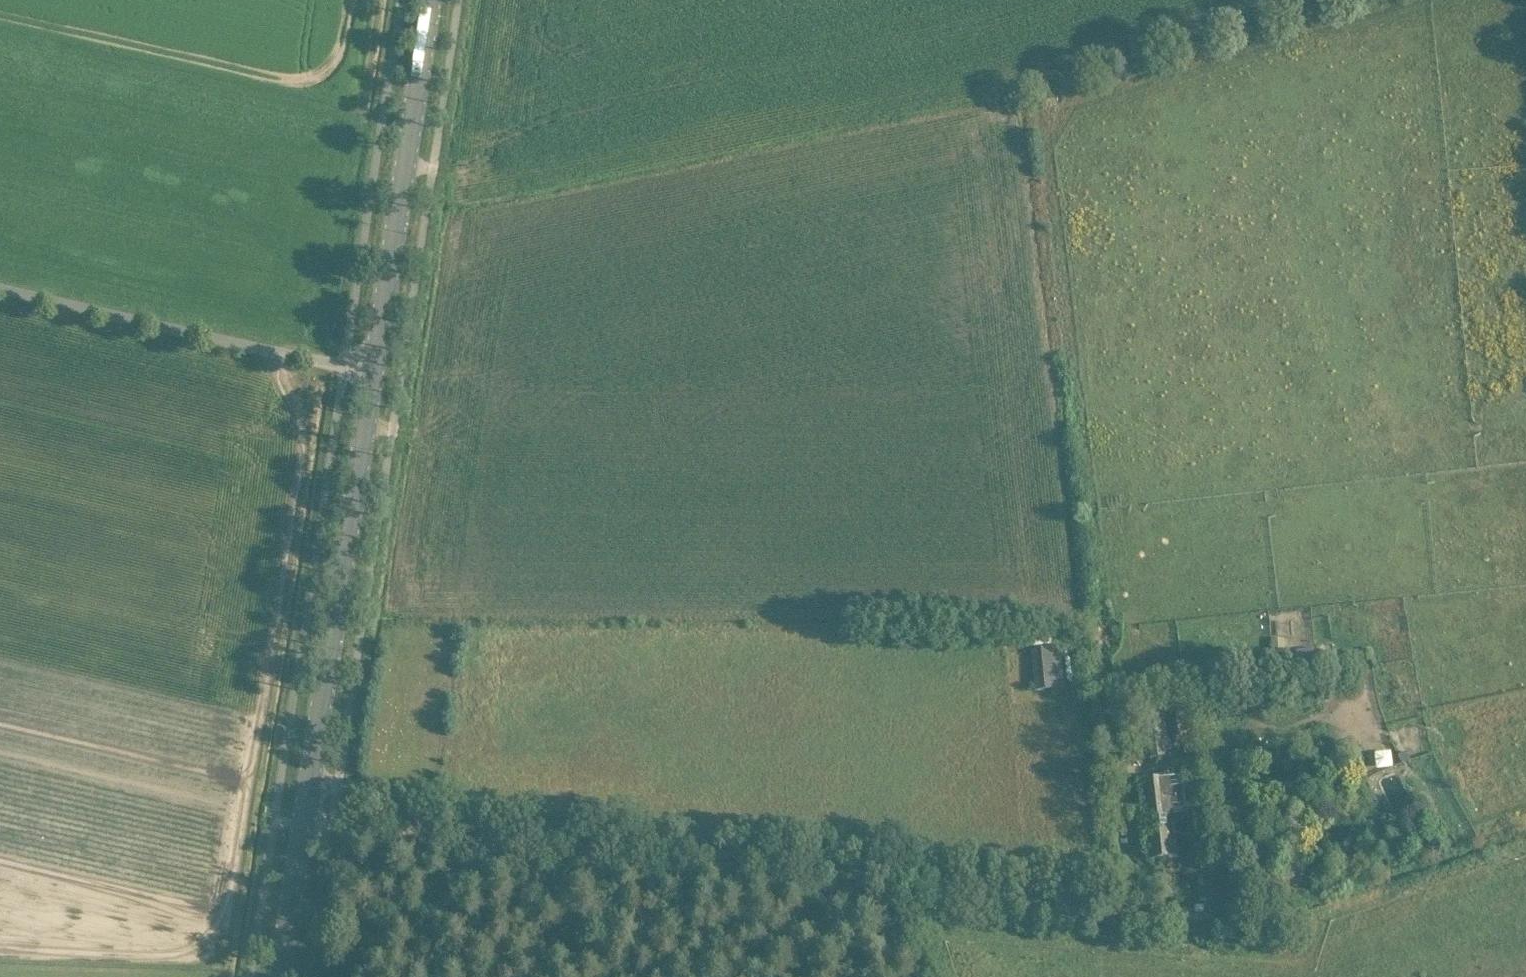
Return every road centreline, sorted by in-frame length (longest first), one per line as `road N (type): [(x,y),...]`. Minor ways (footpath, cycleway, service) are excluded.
road 1 (secondary): [(279,976),(431,0)]

